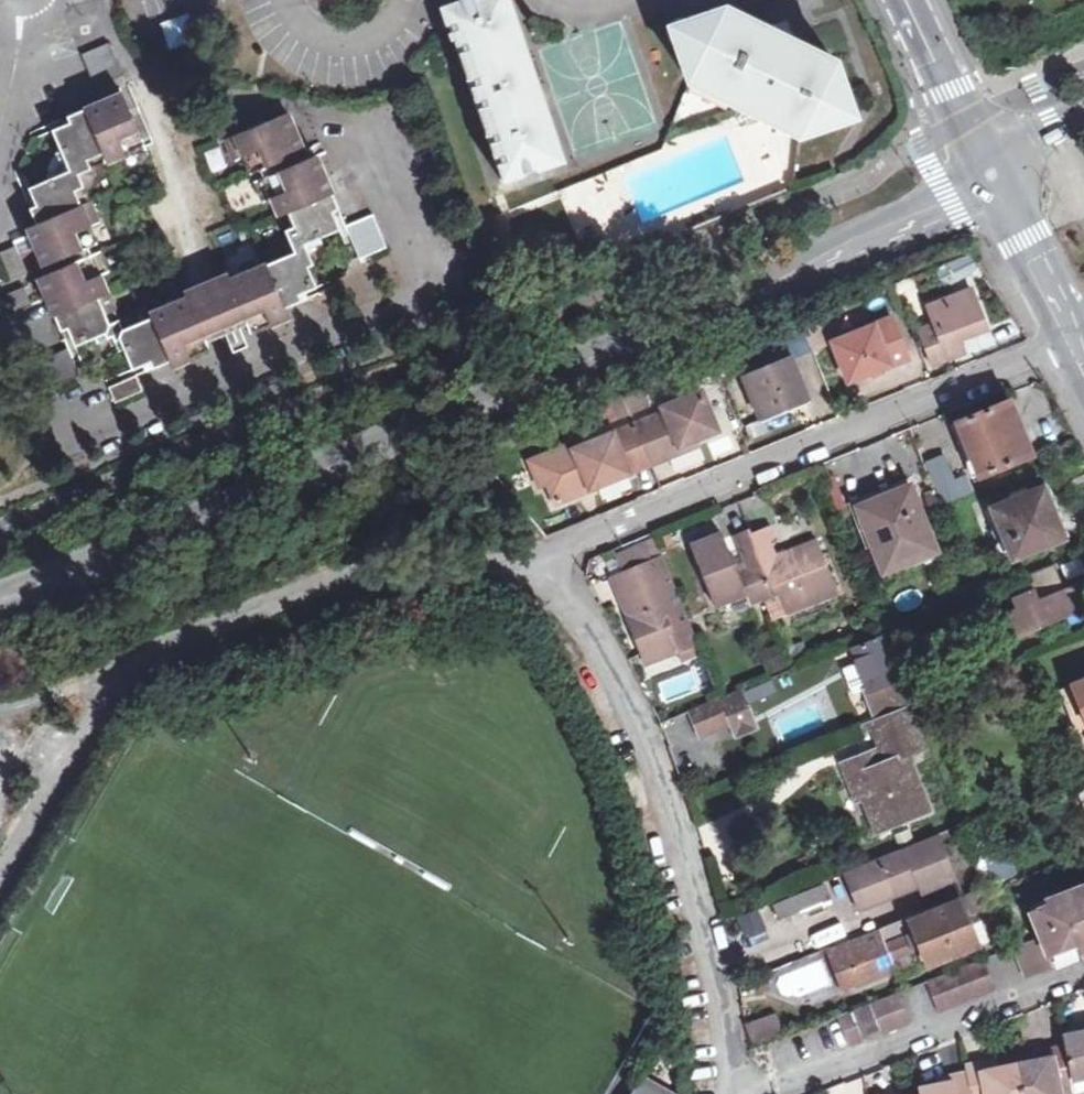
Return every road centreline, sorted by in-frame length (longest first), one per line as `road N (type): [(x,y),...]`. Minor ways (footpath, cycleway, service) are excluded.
road 1 (secondary): [(0,597),(701,306),(994,173)]
road 2 (unclassified): [(0,877),(115,674),(347,578),(427,564),(533,562)]
road 3 (unclassified): [(533,562),(1075,339)]
road 4 (unclassified): [(730,1093),(709,971),(632,717),(586,633),(533,562)]
road 5 (tertiary): [(994,173),(907,0)]
road 6 (secondary): [(1075,339),(994,173)]
road 7 (residential): [(21,0),(21,41),(0,128)]

